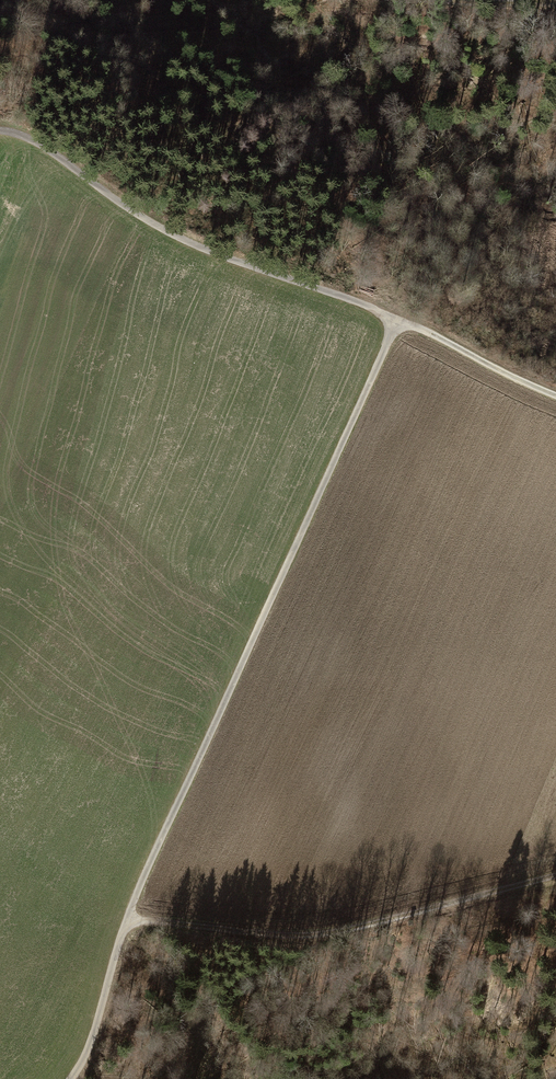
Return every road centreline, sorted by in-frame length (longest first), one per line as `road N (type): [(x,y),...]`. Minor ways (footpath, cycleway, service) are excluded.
road 1 (track): [(128,918),(399,319)]
road 2 (track): [(555,396),(374,309),(195,245),(29,139),(0,130)]
road 3 (track): [(70,1078),(92,1036),(128,918),(318,935),(555,875)]

